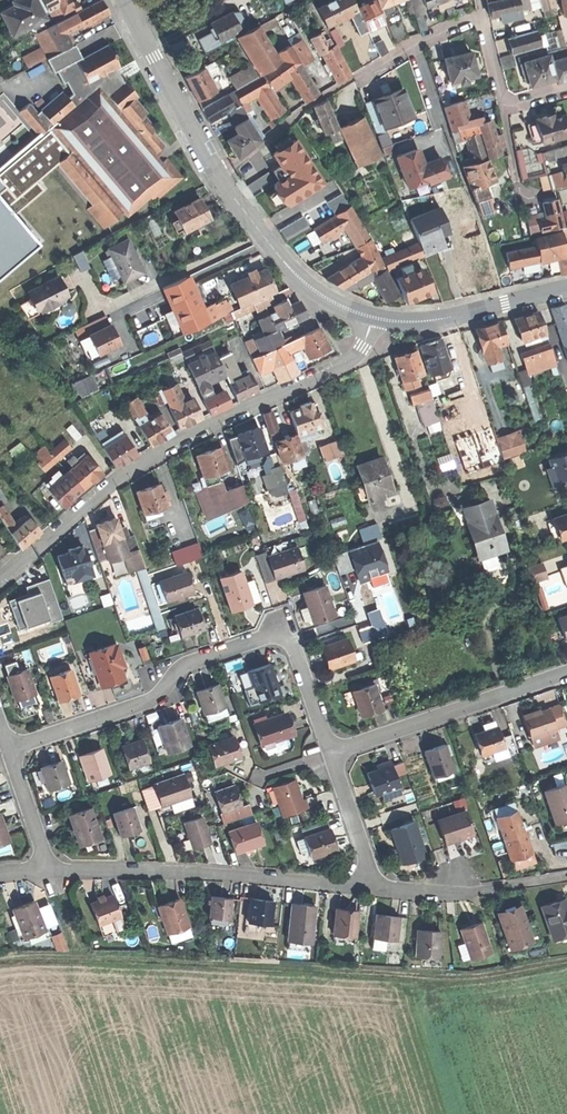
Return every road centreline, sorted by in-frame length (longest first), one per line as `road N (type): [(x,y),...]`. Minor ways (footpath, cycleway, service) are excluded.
road 1 (track): [(566,963),(469,979),(0,958)]
road 2 (residential): [(373,318),(353,359),(155,452),(0,581)]
road 3 (residential): [(9,750),(153,699),(184,665),(269,635),(286,637),(297,651),(332,756)]
road 4 (residential): [(374,886),(49,869)]
road 5 (residential): [(332,756),(566,674)]
road 6 (residential): [(218,176),(307,105),(413,43)]
road 7 (residential): [(261,235),(116,304),(99,305),(82,275)]
road 8 (residential): [(123,0),(218,176)]
road 9 (residential): [(373,318),(440,320),(566,288)]
road 10 (residential): [(261,235),(322,296),(373,318)]
road 11 (residential): [(332,756),(374,886)]
road 12 (residential): [(9,750),(49,869)]

